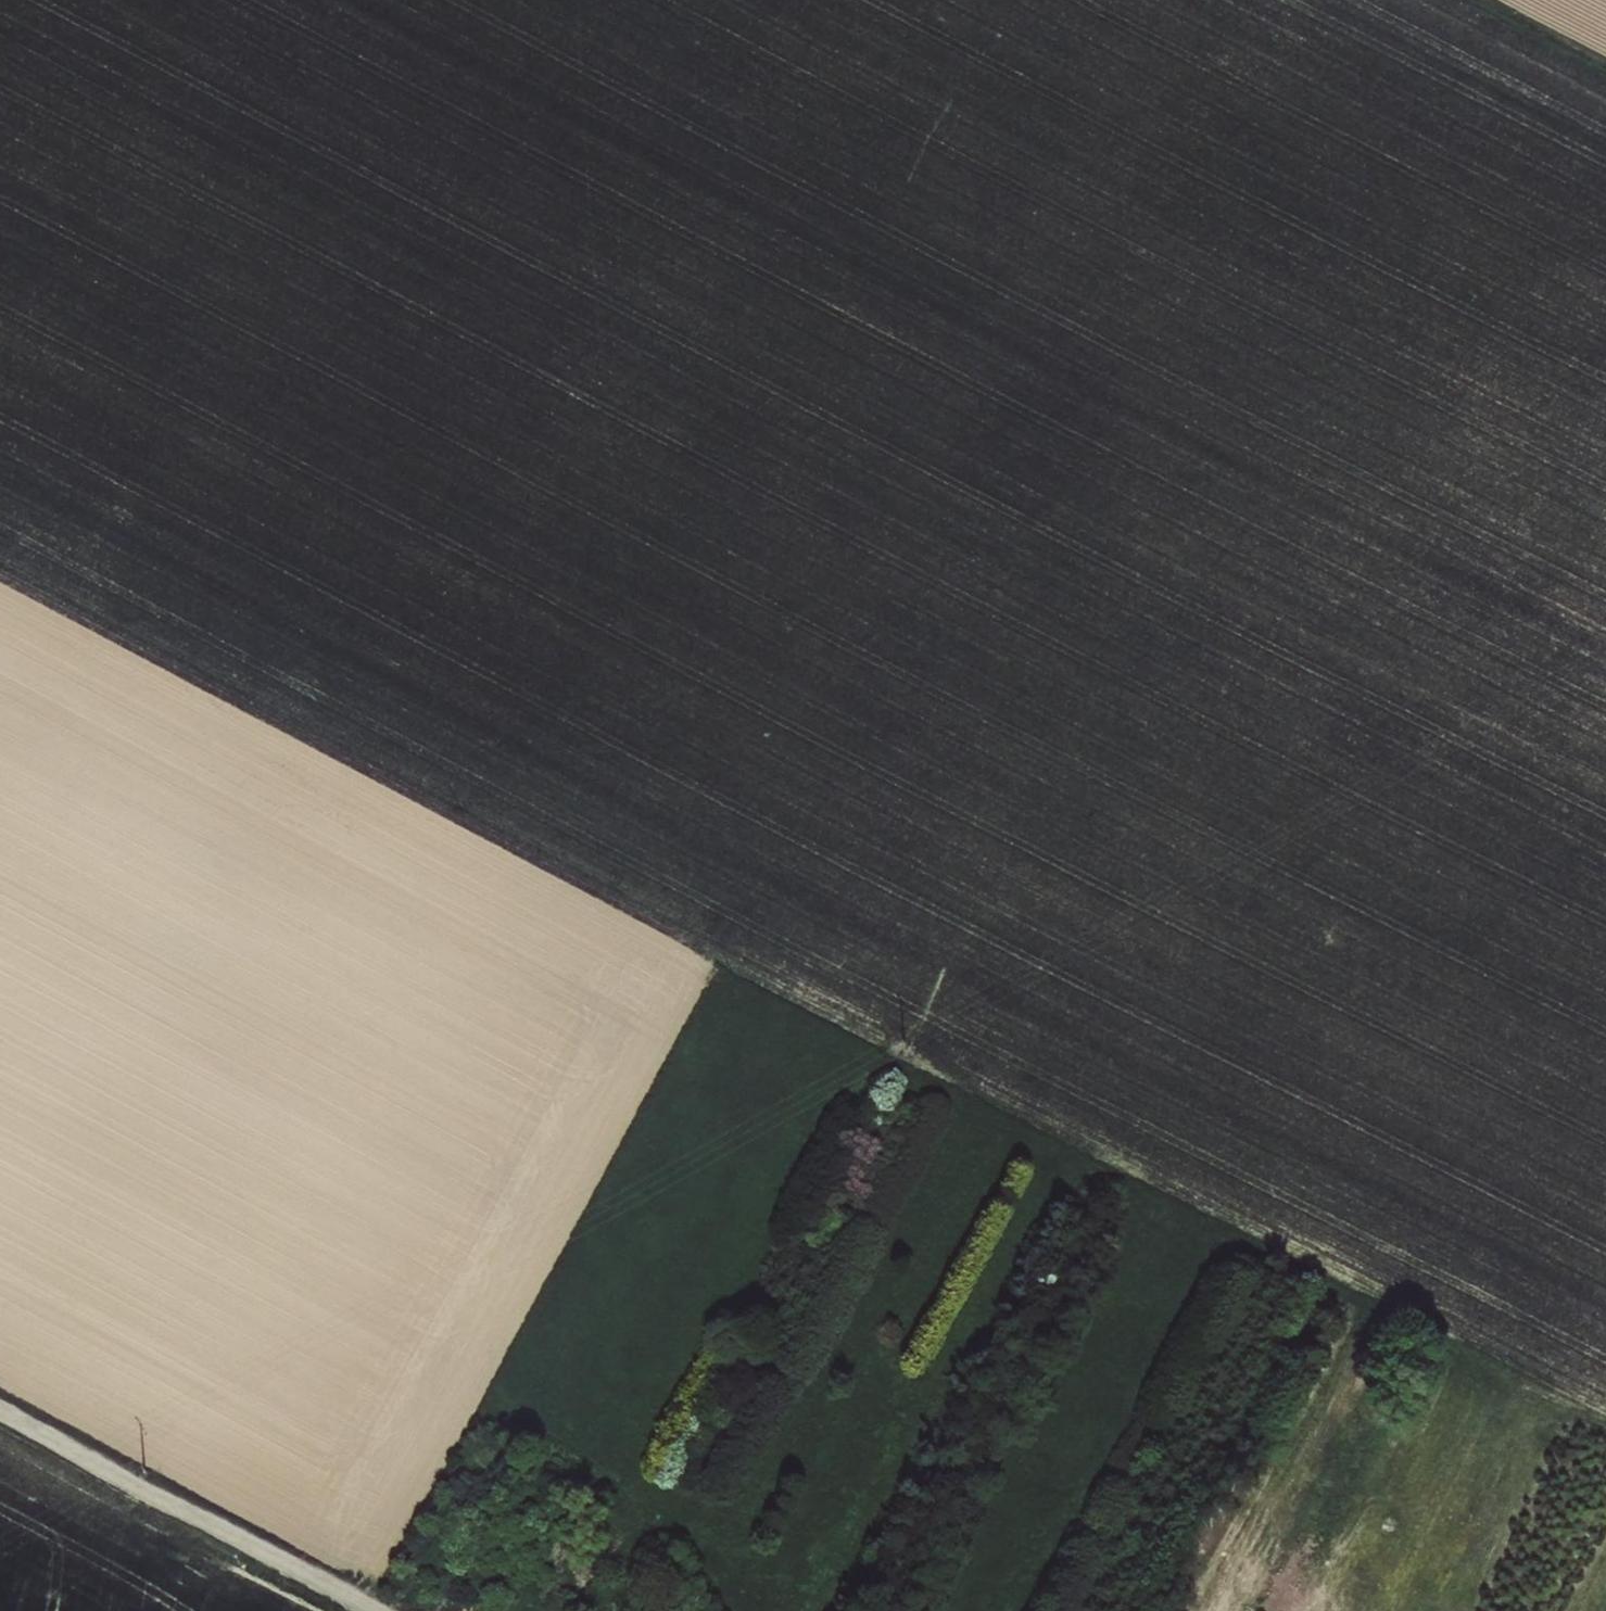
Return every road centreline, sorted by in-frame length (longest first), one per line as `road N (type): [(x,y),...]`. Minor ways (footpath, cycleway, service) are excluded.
road 1 (track): [(397,1610),(0,1403)]
road 2 (track): [(1605,65),(1483,0)]

